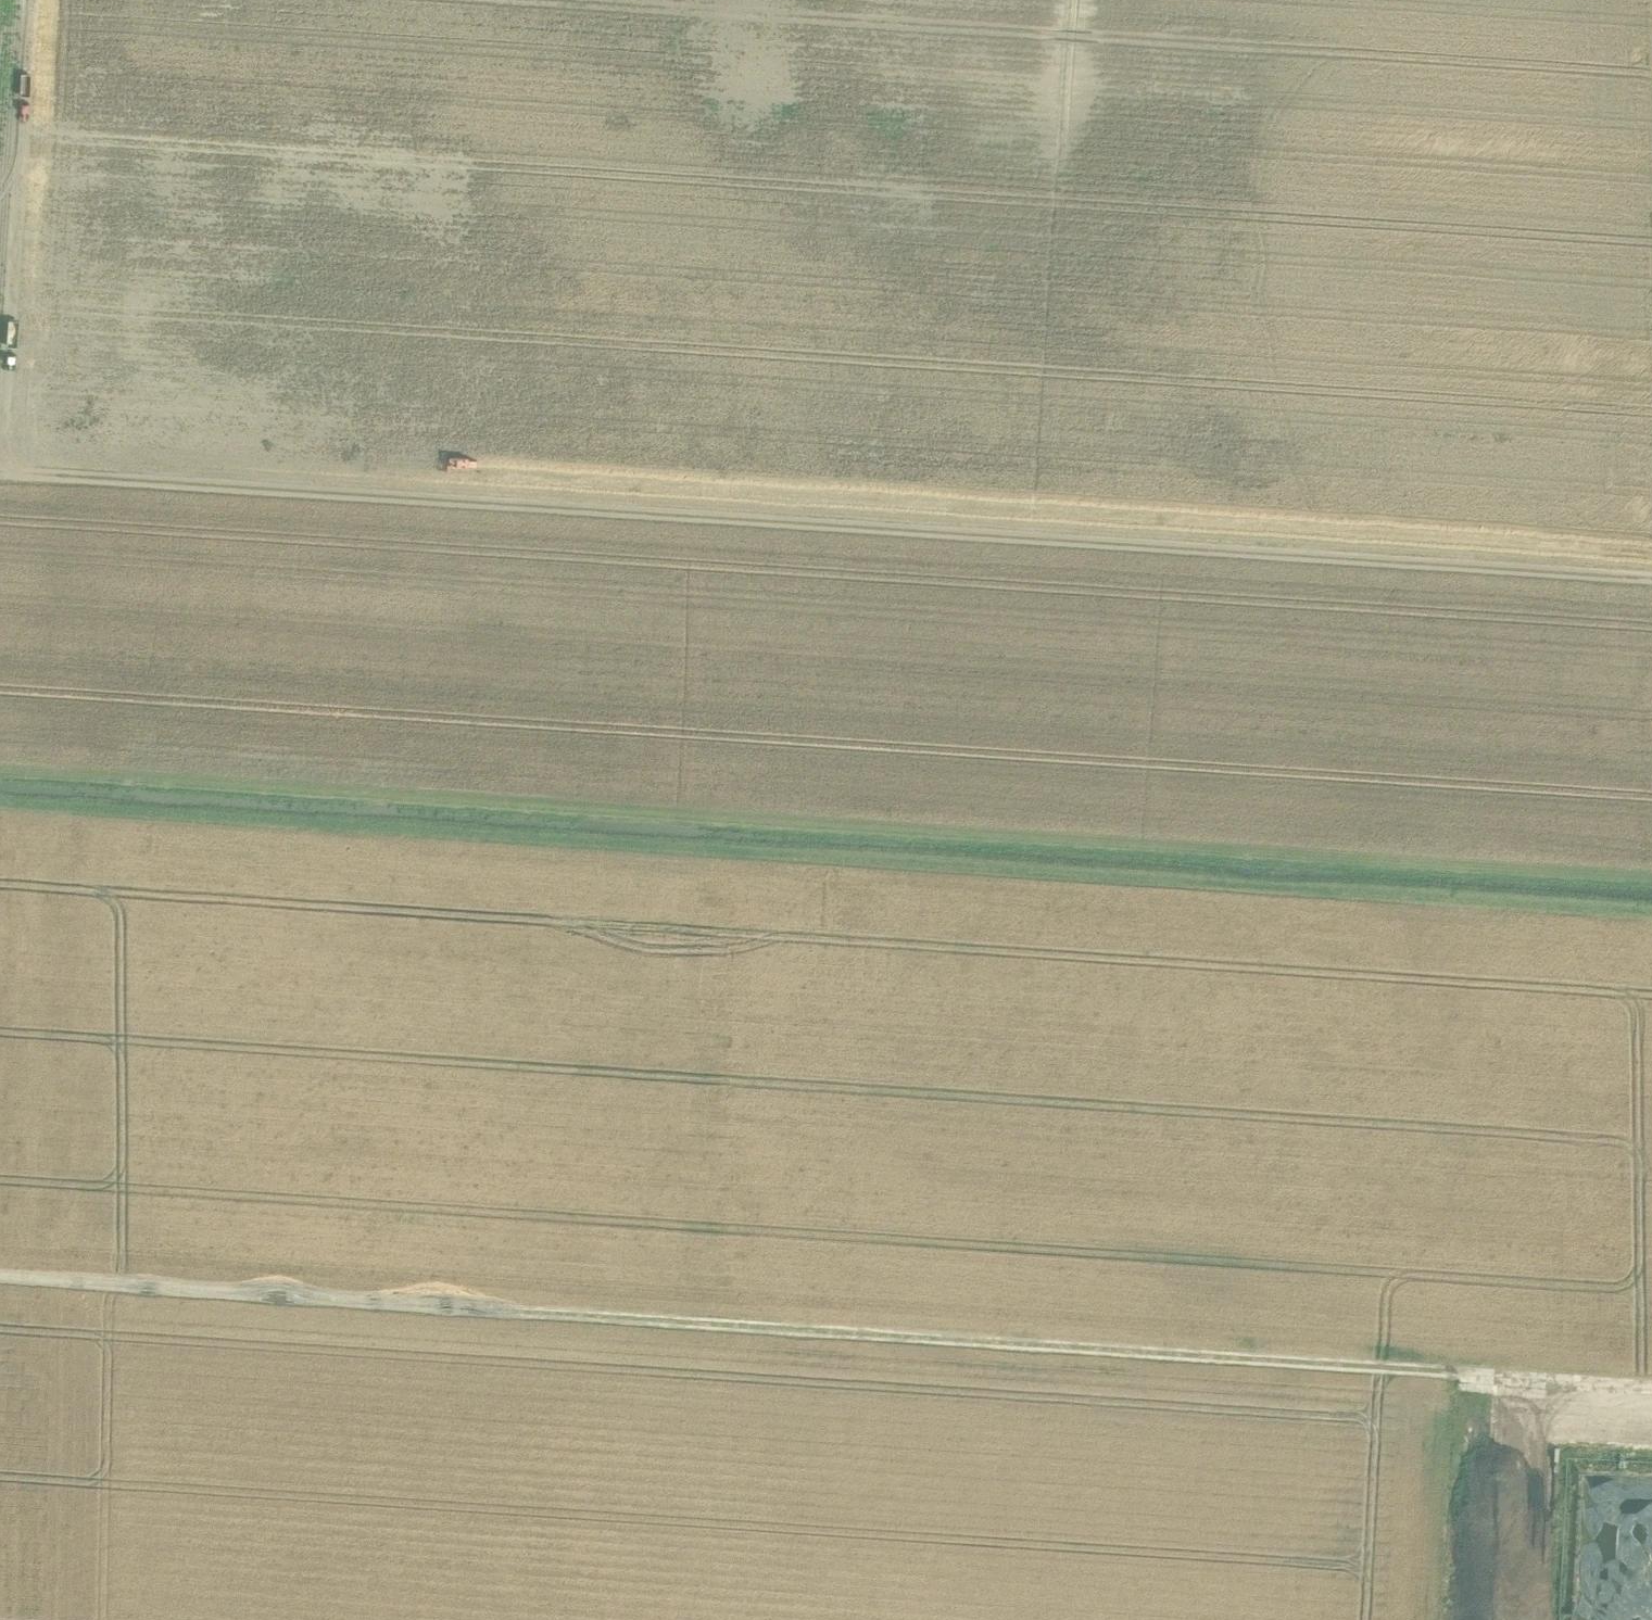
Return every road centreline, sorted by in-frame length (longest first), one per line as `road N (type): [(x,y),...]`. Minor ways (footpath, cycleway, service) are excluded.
road 1 (track): [(1651,1383),(0,1277)]

